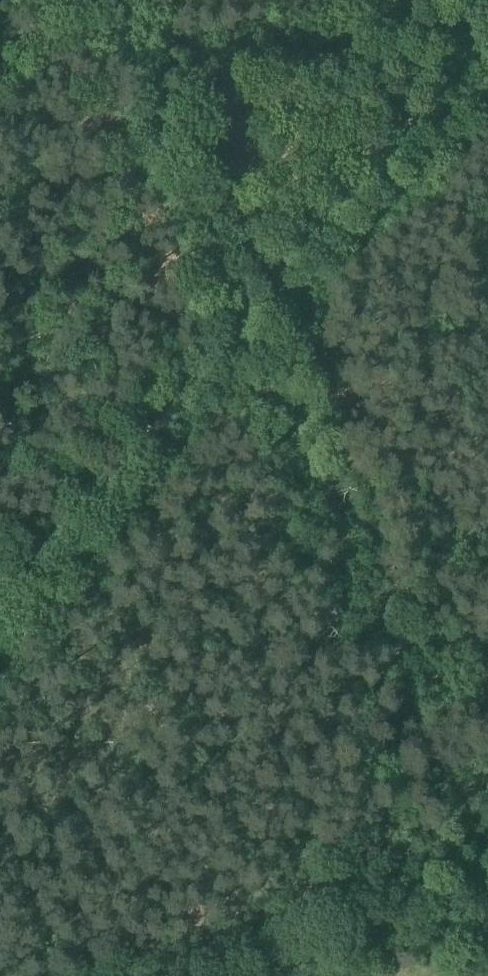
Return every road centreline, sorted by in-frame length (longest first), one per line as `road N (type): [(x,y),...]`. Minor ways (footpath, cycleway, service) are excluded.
road 1 (track): [(487,56),(0,589)]
road 2 (track): [(199,975),(468,858),(362,605)]
road 3 (track): [(239,321),(102,0)]
road 4 (track): [(239,321),(362,605)]

